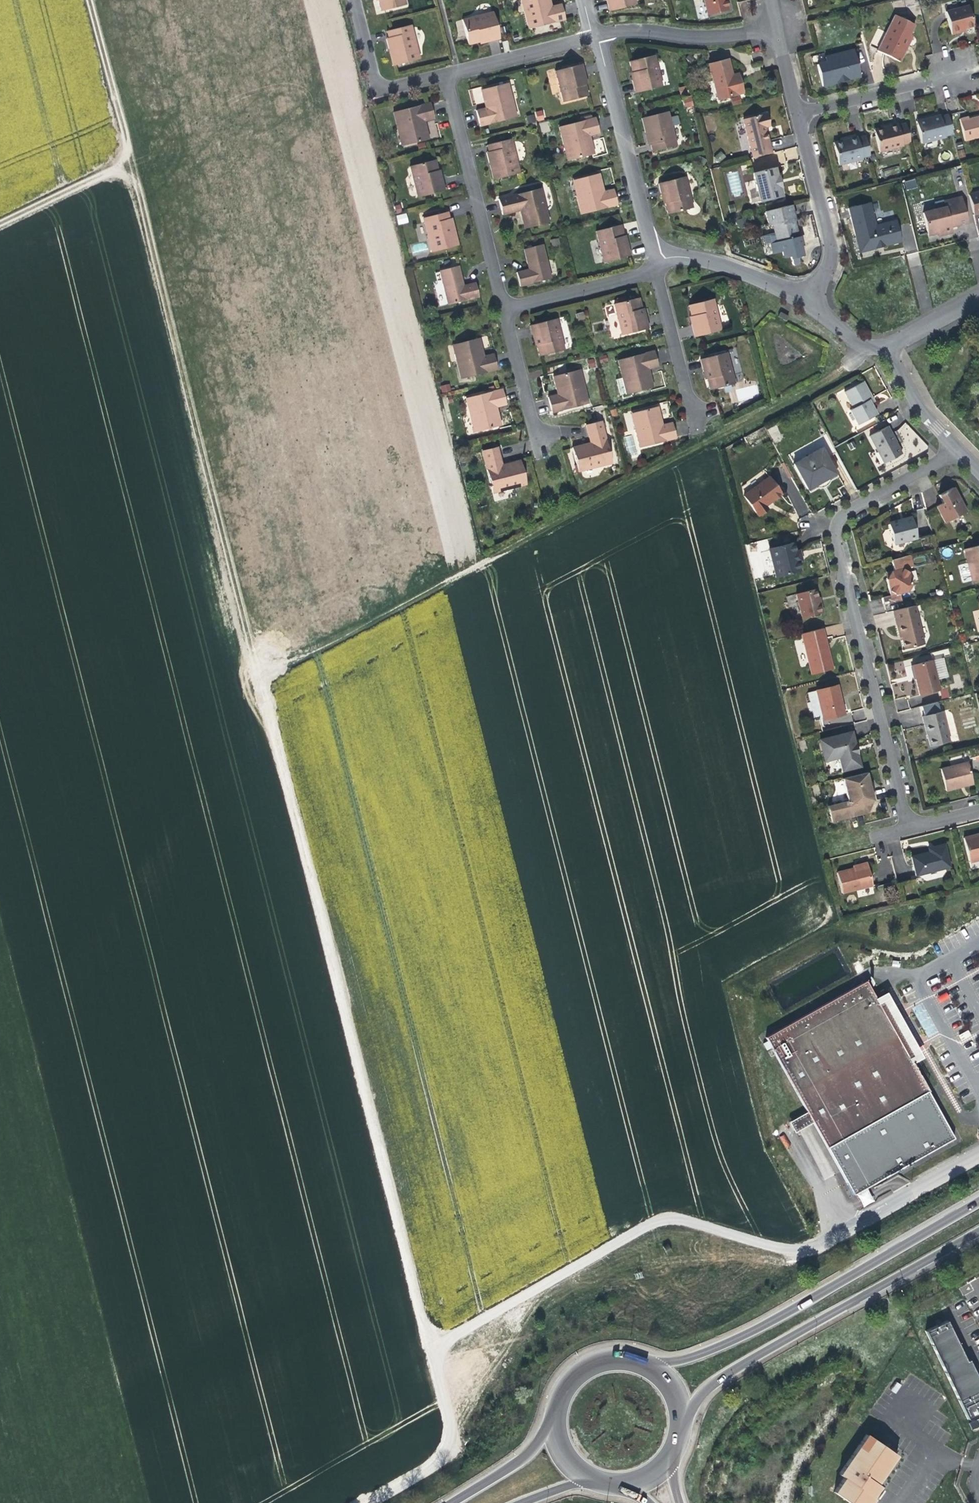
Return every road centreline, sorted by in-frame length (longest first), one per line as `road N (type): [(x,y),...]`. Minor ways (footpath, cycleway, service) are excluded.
road 1 (track): [(88,0),(421,1310),(439,1347)]
road 2 (unclassified): [(978,1155),(800,1248),(675,1216),(655,1222),(459,1333),(436,1358),(449,1449),(434,1467),(371,1502)]
road 3 (track): [(262,679),(832,375),(863,346)]
road 4 (residential): [(917,824),(899,800),(833,533),(846,512),(957,450)]
road 5 (secondary): [(978,1200),(766,1323),(683,1360),(646,1364)]
road 6 (secondary): [(683,1425),(719,1378),(978,1231)]
road 7 (residential): [(443,75),(504,310)]
road 8 (residential): [(654,259),(594,36)]
road 9 (residential): [(796,115),(829,254),(804,297)]
road 10 (residential): [(773,26),(709,36),(636,28),(594,36)]
road 11 (residential): [(656,270),(698,427)]
road 12 (residential): [(796,115),(952,74)]
road 13 (residential): [(504,310),(656,270)]
road 14 (residential): [(654,259),(700,259),(804,297)]
road 15 (residential): [(594,36),(443,75)]
road 16 (residential): [(443,75),(379,84),(352,0)]
road 17 (track): [(130,159),(0,221)]
road 18 (residential): [(540,447),(504,310)]
road 19 (primary): [(555,1420),(515,1463),(447,1502)]
road 20 (residential): [(887,345),(916,404),(957,450)]
road 21 (primary): [(646,1364),(611,1358),(578,1372),(555,1420)]

